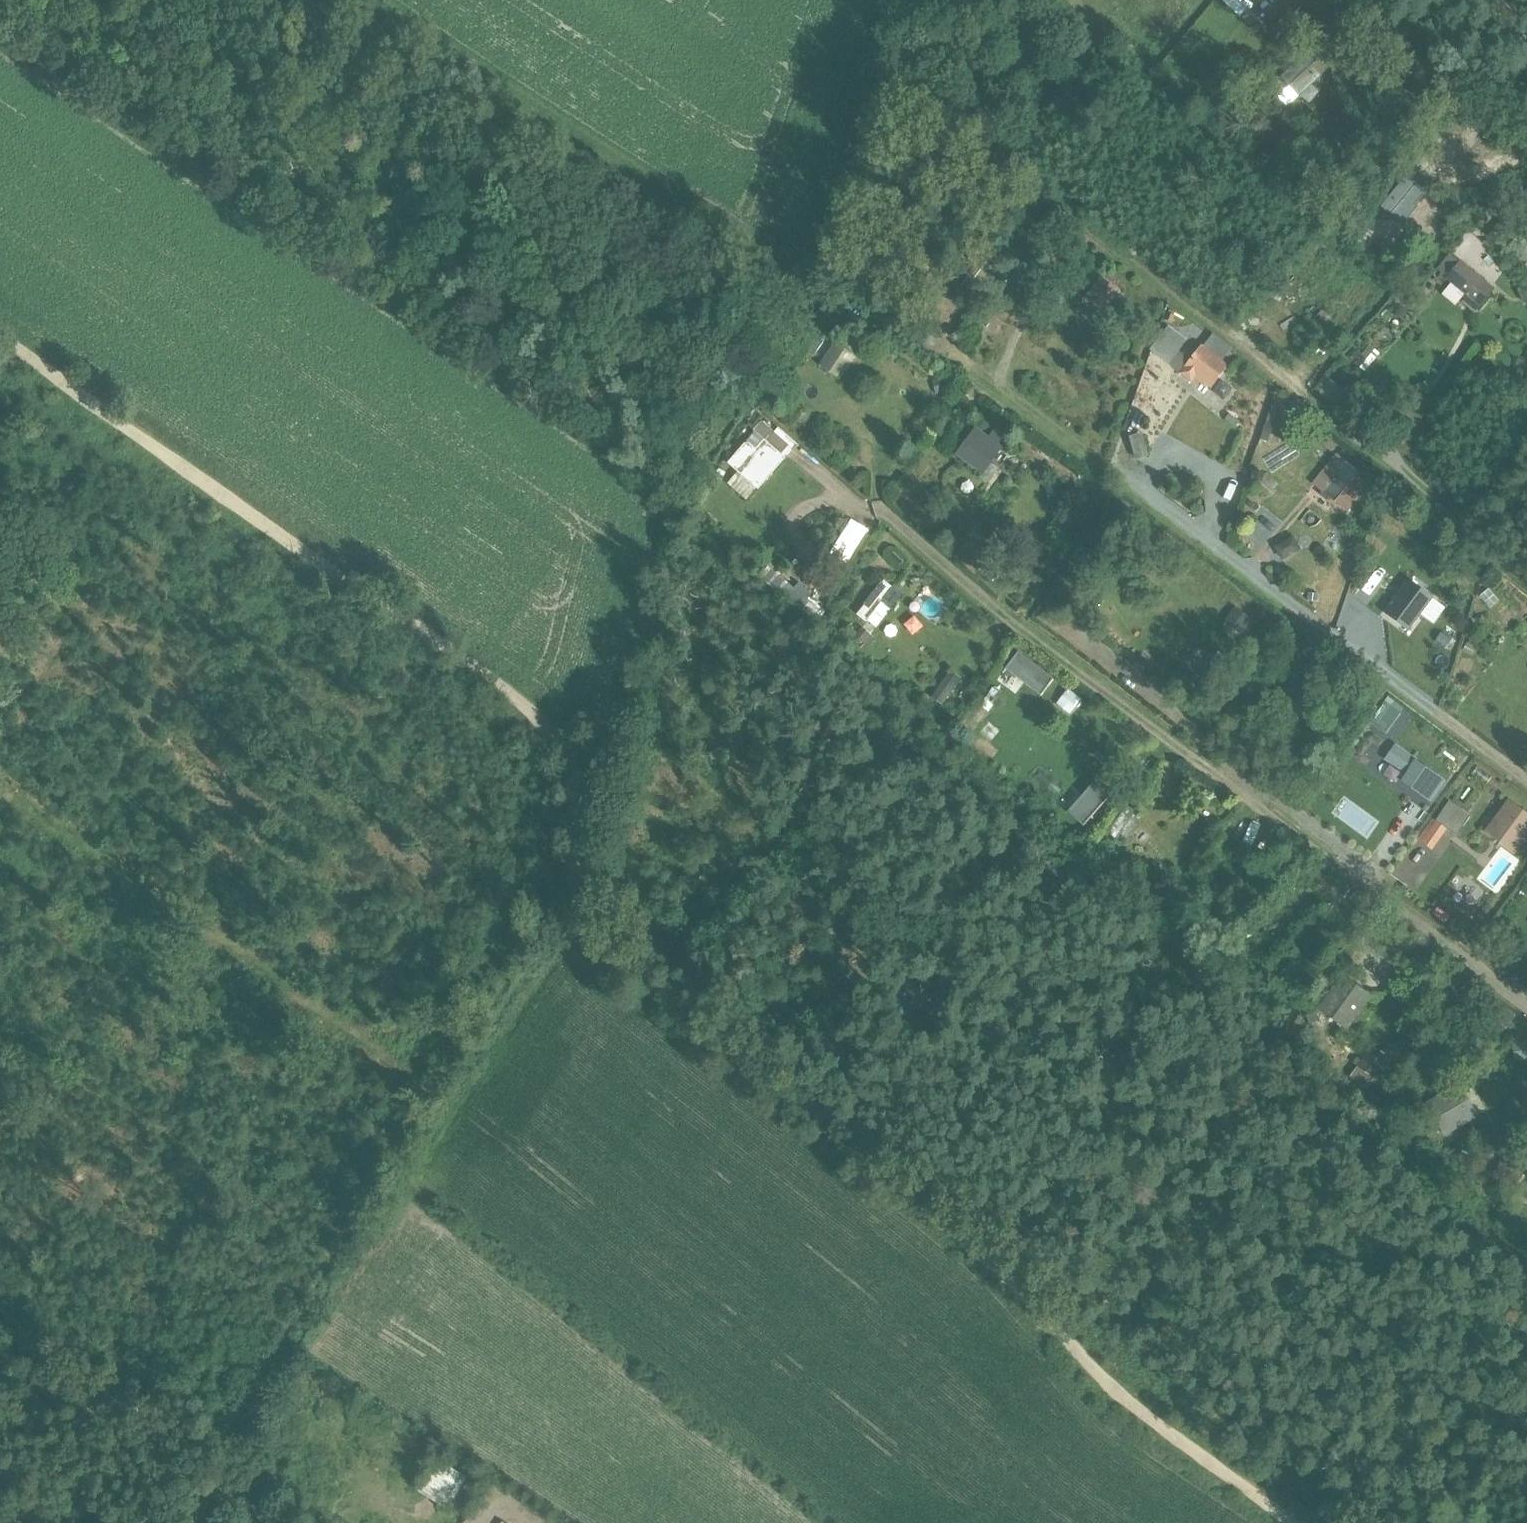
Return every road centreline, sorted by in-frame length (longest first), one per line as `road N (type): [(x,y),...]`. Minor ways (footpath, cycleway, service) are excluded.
road 1 (track): [(0,341),(548,749),(563,805),(562,921),(1038,1303),(1101,1389),(1313,1522)]
road 2 (residential): [(1526,1001),(883,515)]
road 3 (residential): [(1526,782),(1121,474)]
road 4 (residential): [(1526,144),(1351,0)]

